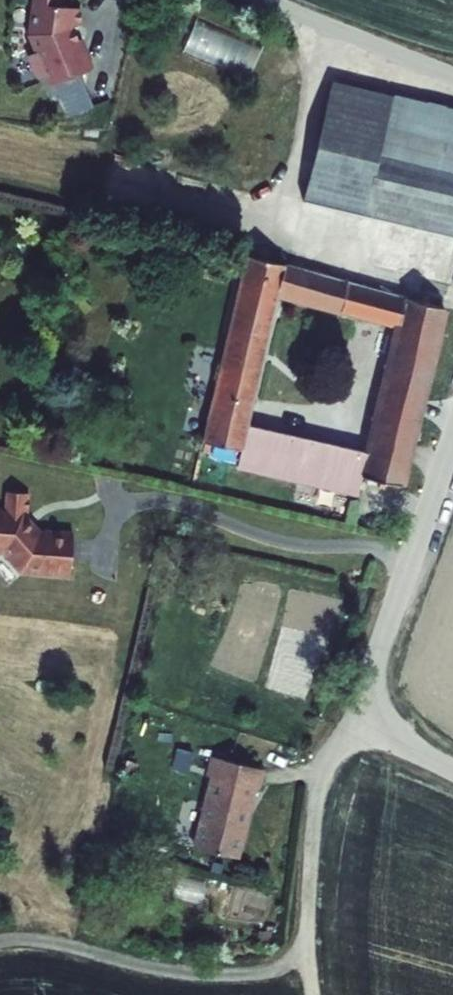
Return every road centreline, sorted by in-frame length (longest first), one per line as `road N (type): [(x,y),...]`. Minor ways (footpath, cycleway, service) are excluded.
road 1 (unclassified): [(452,438),(356,710)]
road 2 (residential): [(356,710),(317,805),(305,969)]
road 3 (unclassified): [(267,0),(452,75)]

